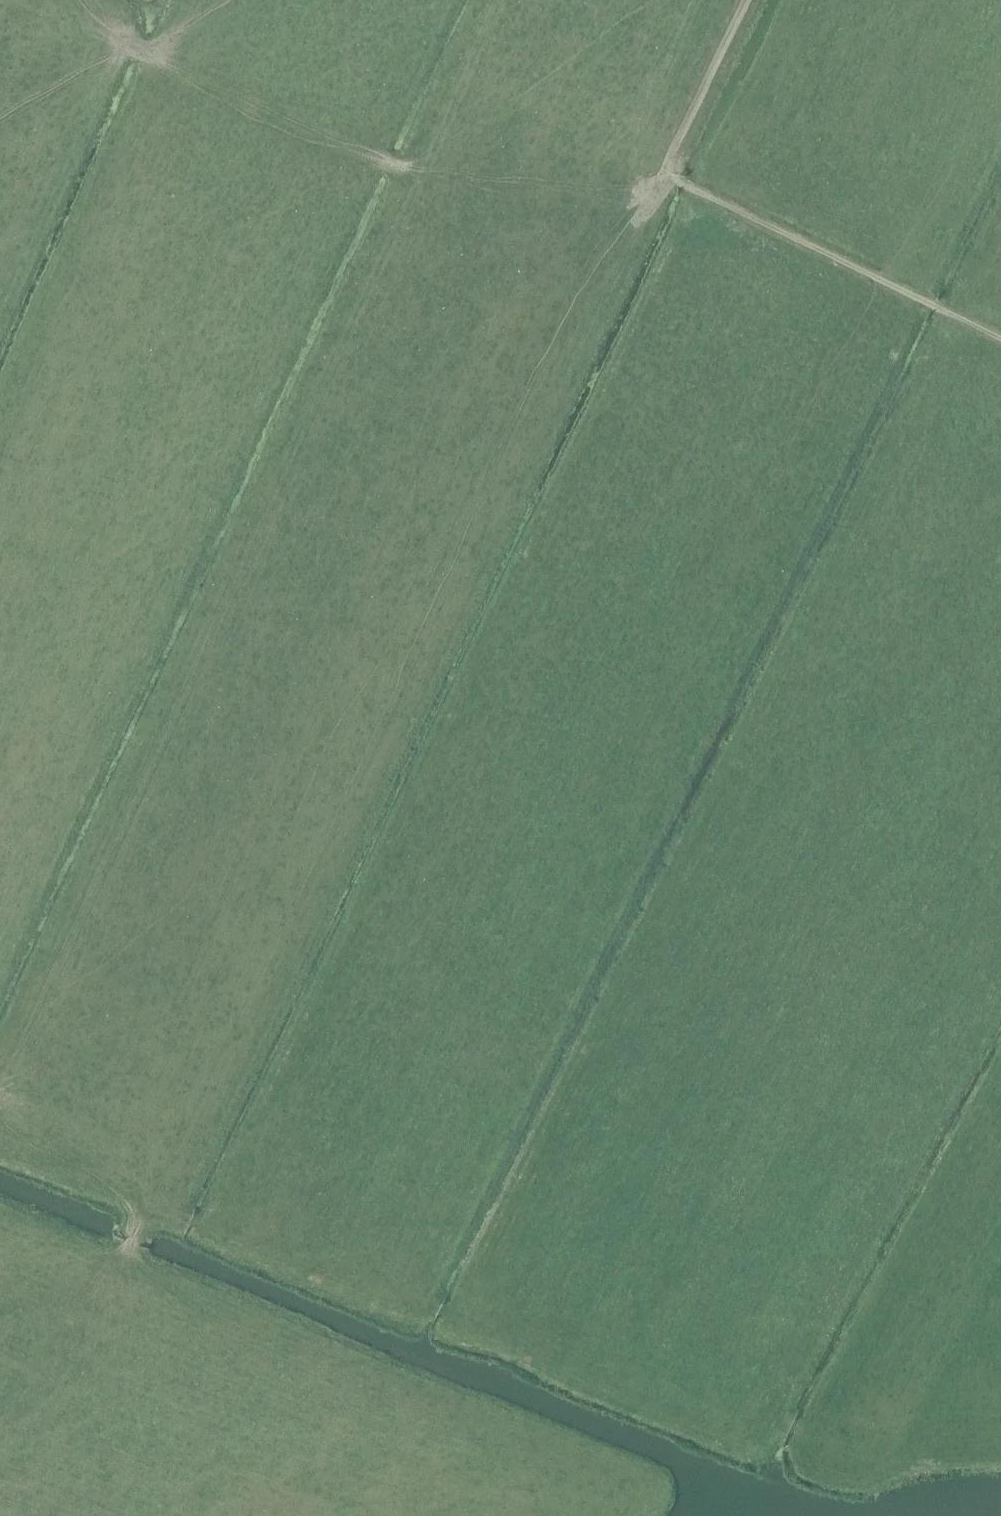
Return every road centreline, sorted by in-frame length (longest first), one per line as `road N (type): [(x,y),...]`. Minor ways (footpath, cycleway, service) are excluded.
road 1 (track): [(101,0),(126,40),(400,172),(666,181)]
road 2 (track): [(166,1182),(119,1274),(557,1515)]
road 3 (track): [(666,181),(1000,344)]
road 4 (track): [(220,1077),(166,1182),(0,1106)]
road 5 (track): [(754,0),(666,181)]

